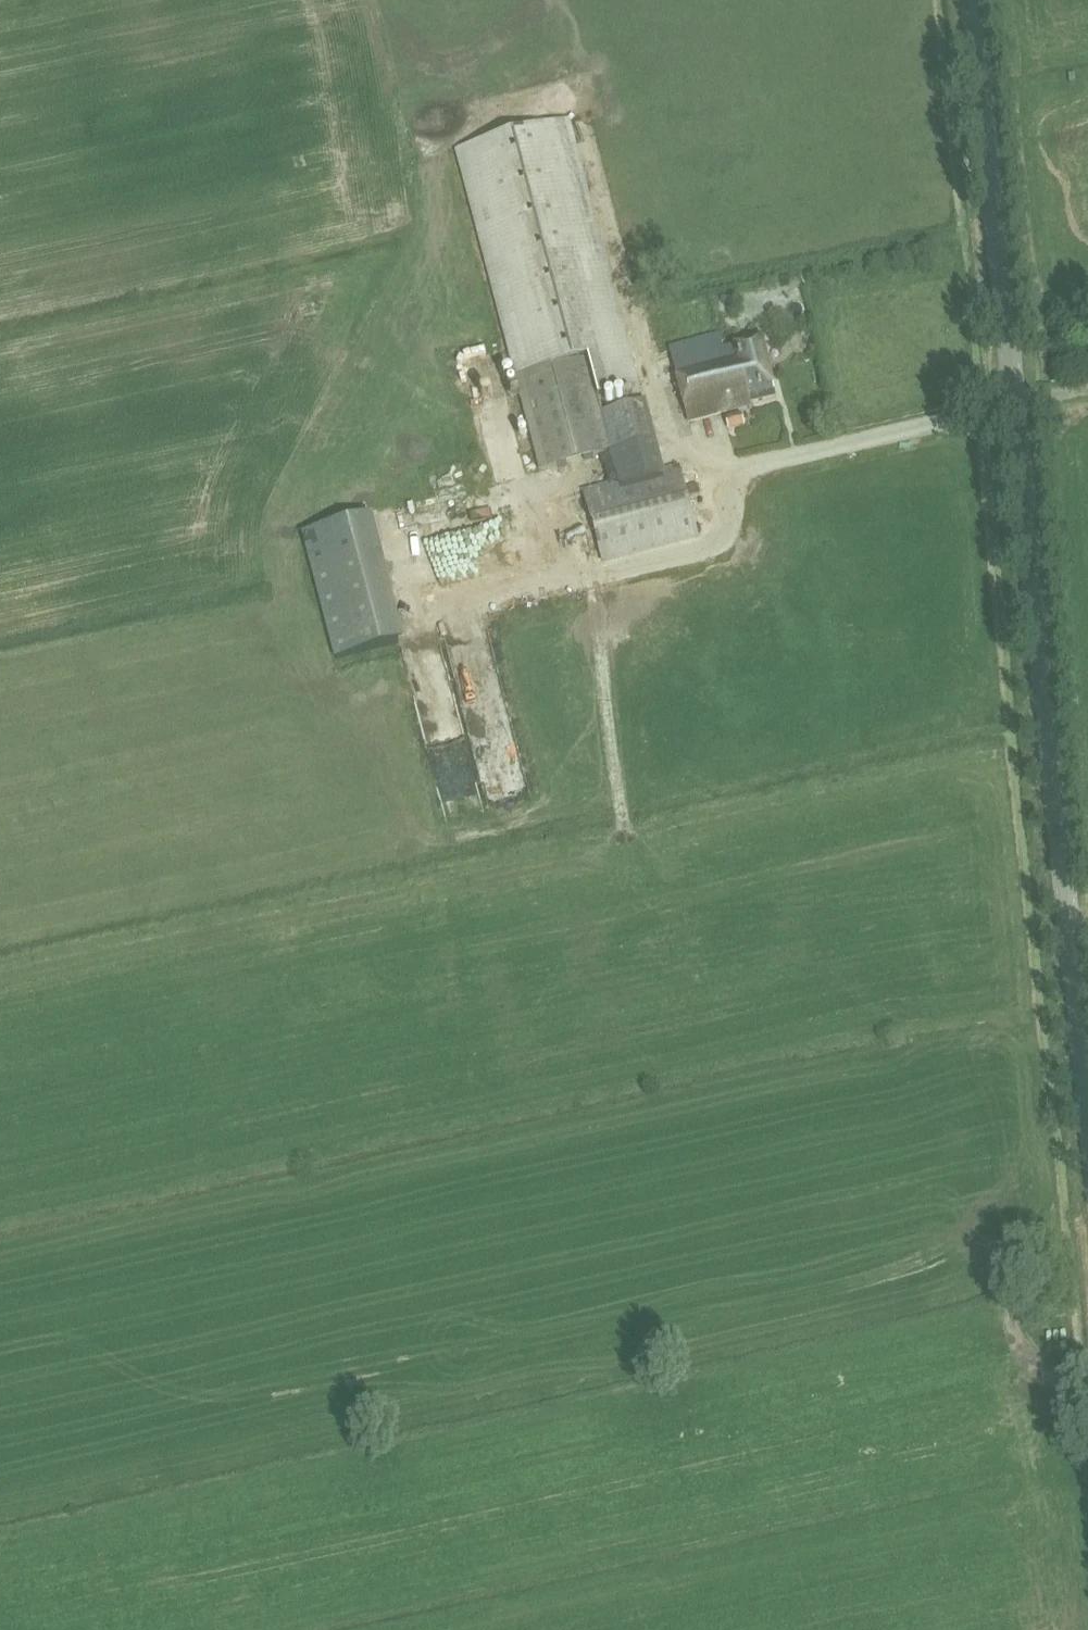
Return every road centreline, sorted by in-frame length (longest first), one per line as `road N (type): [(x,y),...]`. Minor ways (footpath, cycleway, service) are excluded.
road 1 (tertiary): [(1087,1116),(973,0)]

